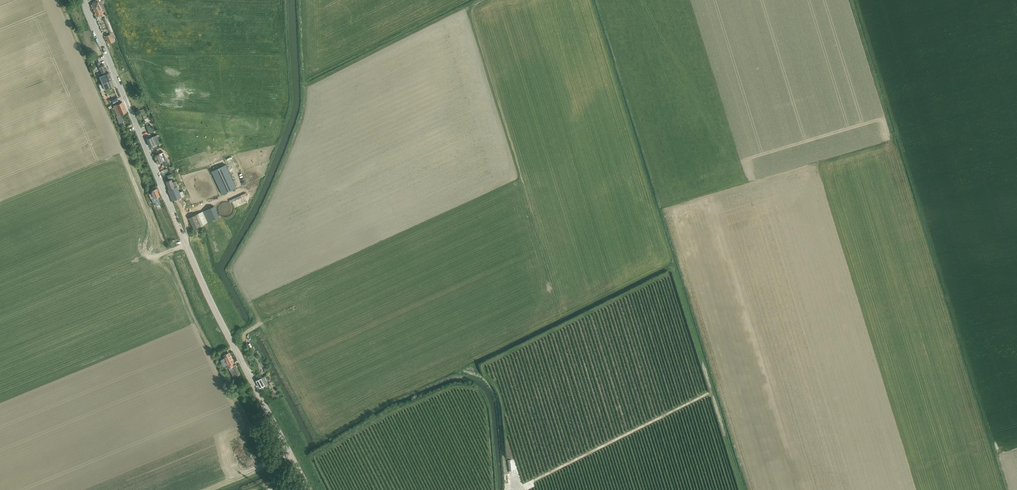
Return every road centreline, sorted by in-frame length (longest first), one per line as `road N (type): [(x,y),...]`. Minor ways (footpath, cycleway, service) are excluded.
road 1 (secondary): [(308,489),(198,271),(83,0)]

